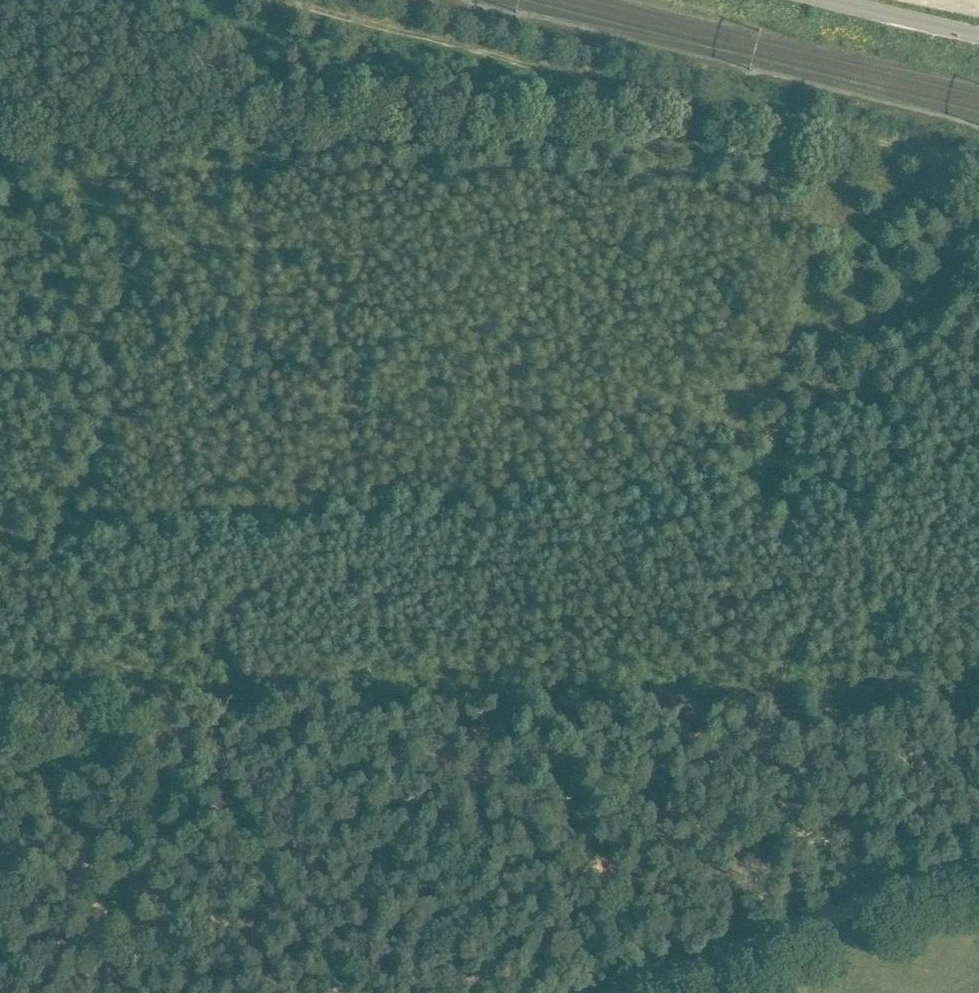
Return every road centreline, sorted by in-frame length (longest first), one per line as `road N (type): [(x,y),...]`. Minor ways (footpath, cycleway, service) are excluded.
road 1 (track): [(978,156),(351,0)]
road 2 (track): [(978,855),(608,992)]
road 3 (unclassified): [(978,34),(836,0)]

